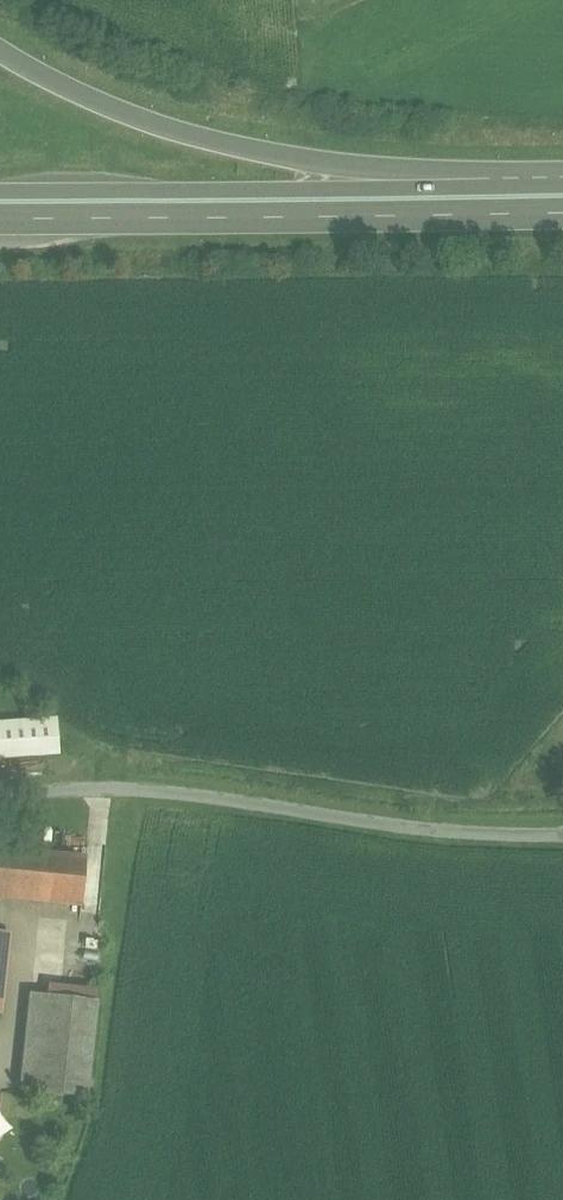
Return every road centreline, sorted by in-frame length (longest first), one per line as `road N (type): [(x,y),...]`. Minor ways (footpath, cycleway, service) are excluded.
road 1 (unclassified): [(0,776),(117,768),(380,803),(562,808)]
road 2 (trunk): [(482,194),(263,160),(95,98),(0,51)]
road 3 (trunk): [(482,194),(0,193)]

